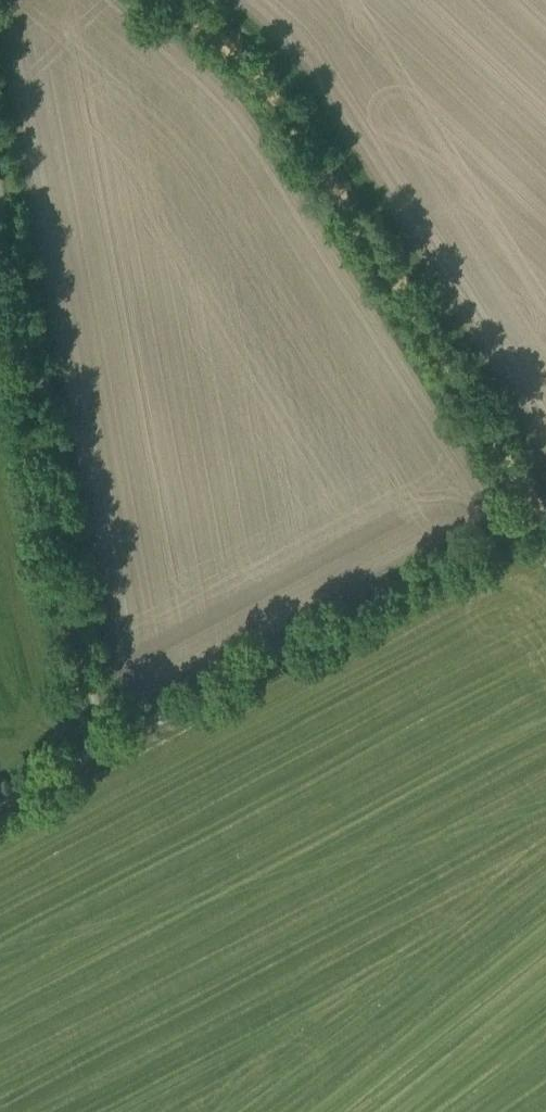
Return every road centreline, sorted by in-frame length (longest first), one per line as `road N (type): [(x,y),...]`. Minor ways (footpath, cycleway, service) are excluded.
road 1 (unclassified): [(545,531),(270,90),(180,0)]
road 2 (track): [(97,749),(0,219)]
road 3 (track): [(97,749),(539,520)]

